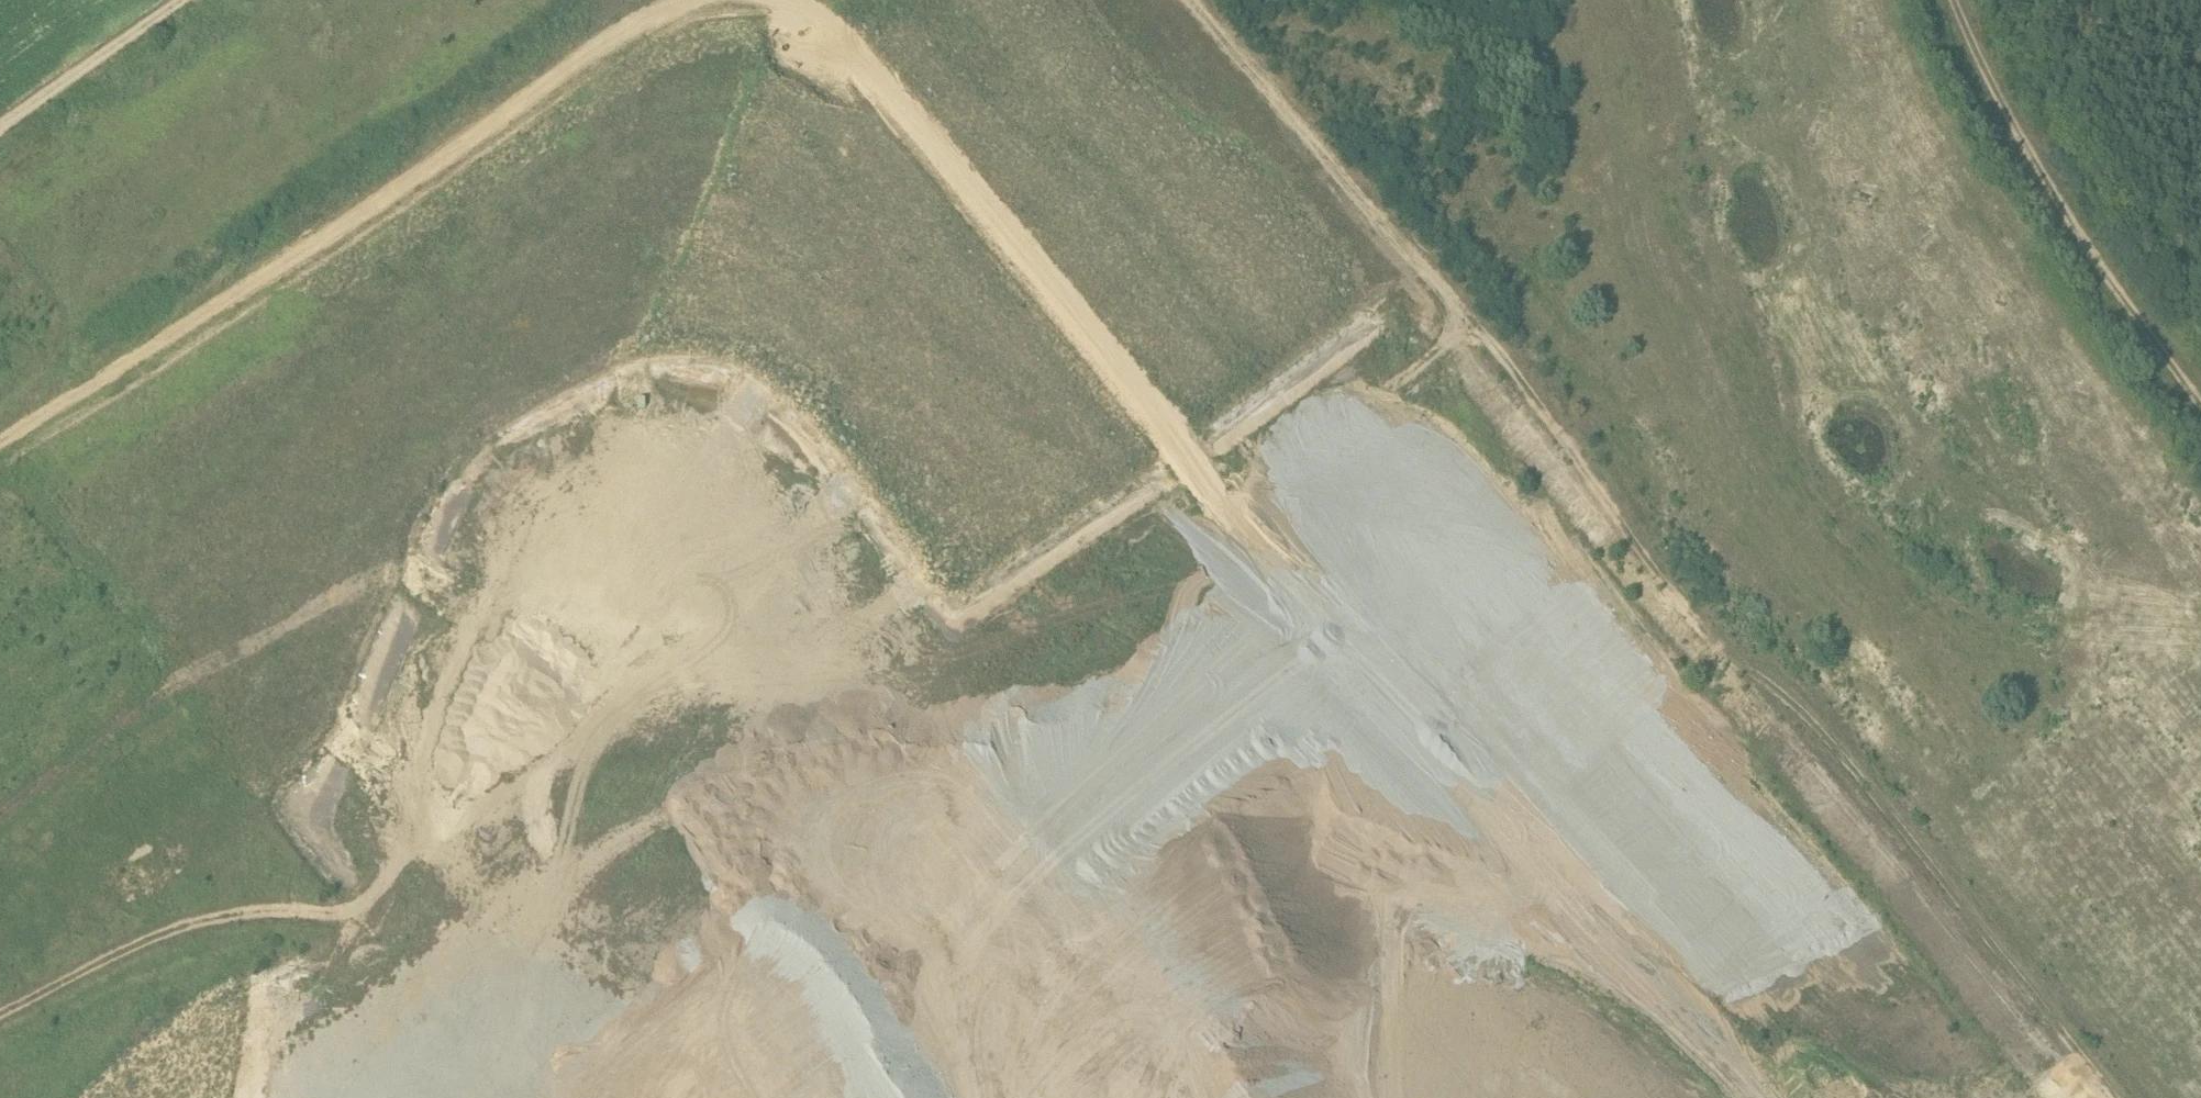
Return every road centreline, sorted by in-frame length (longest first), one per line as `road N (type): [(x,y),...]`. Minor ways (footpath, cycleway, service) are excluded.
road 1 (track): [(1943,0),(2026,161),(2200,408)]
road 2 (track): [(0,128),(183,0)]

